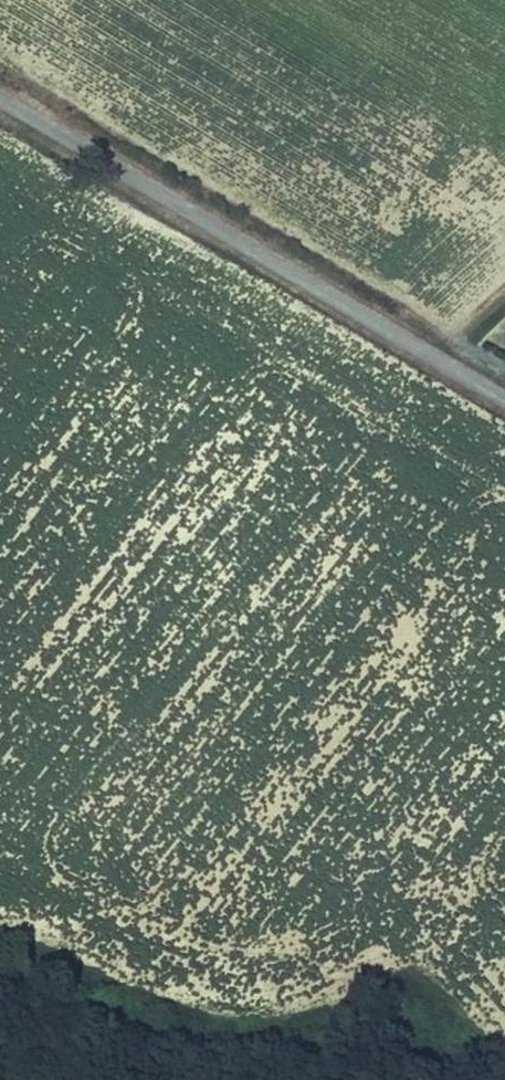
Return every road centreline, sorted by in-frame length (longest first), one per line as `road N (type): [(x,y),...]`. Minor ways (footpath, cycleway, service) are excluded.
road 1 (unclassified): [(0,100),(504,400)]

